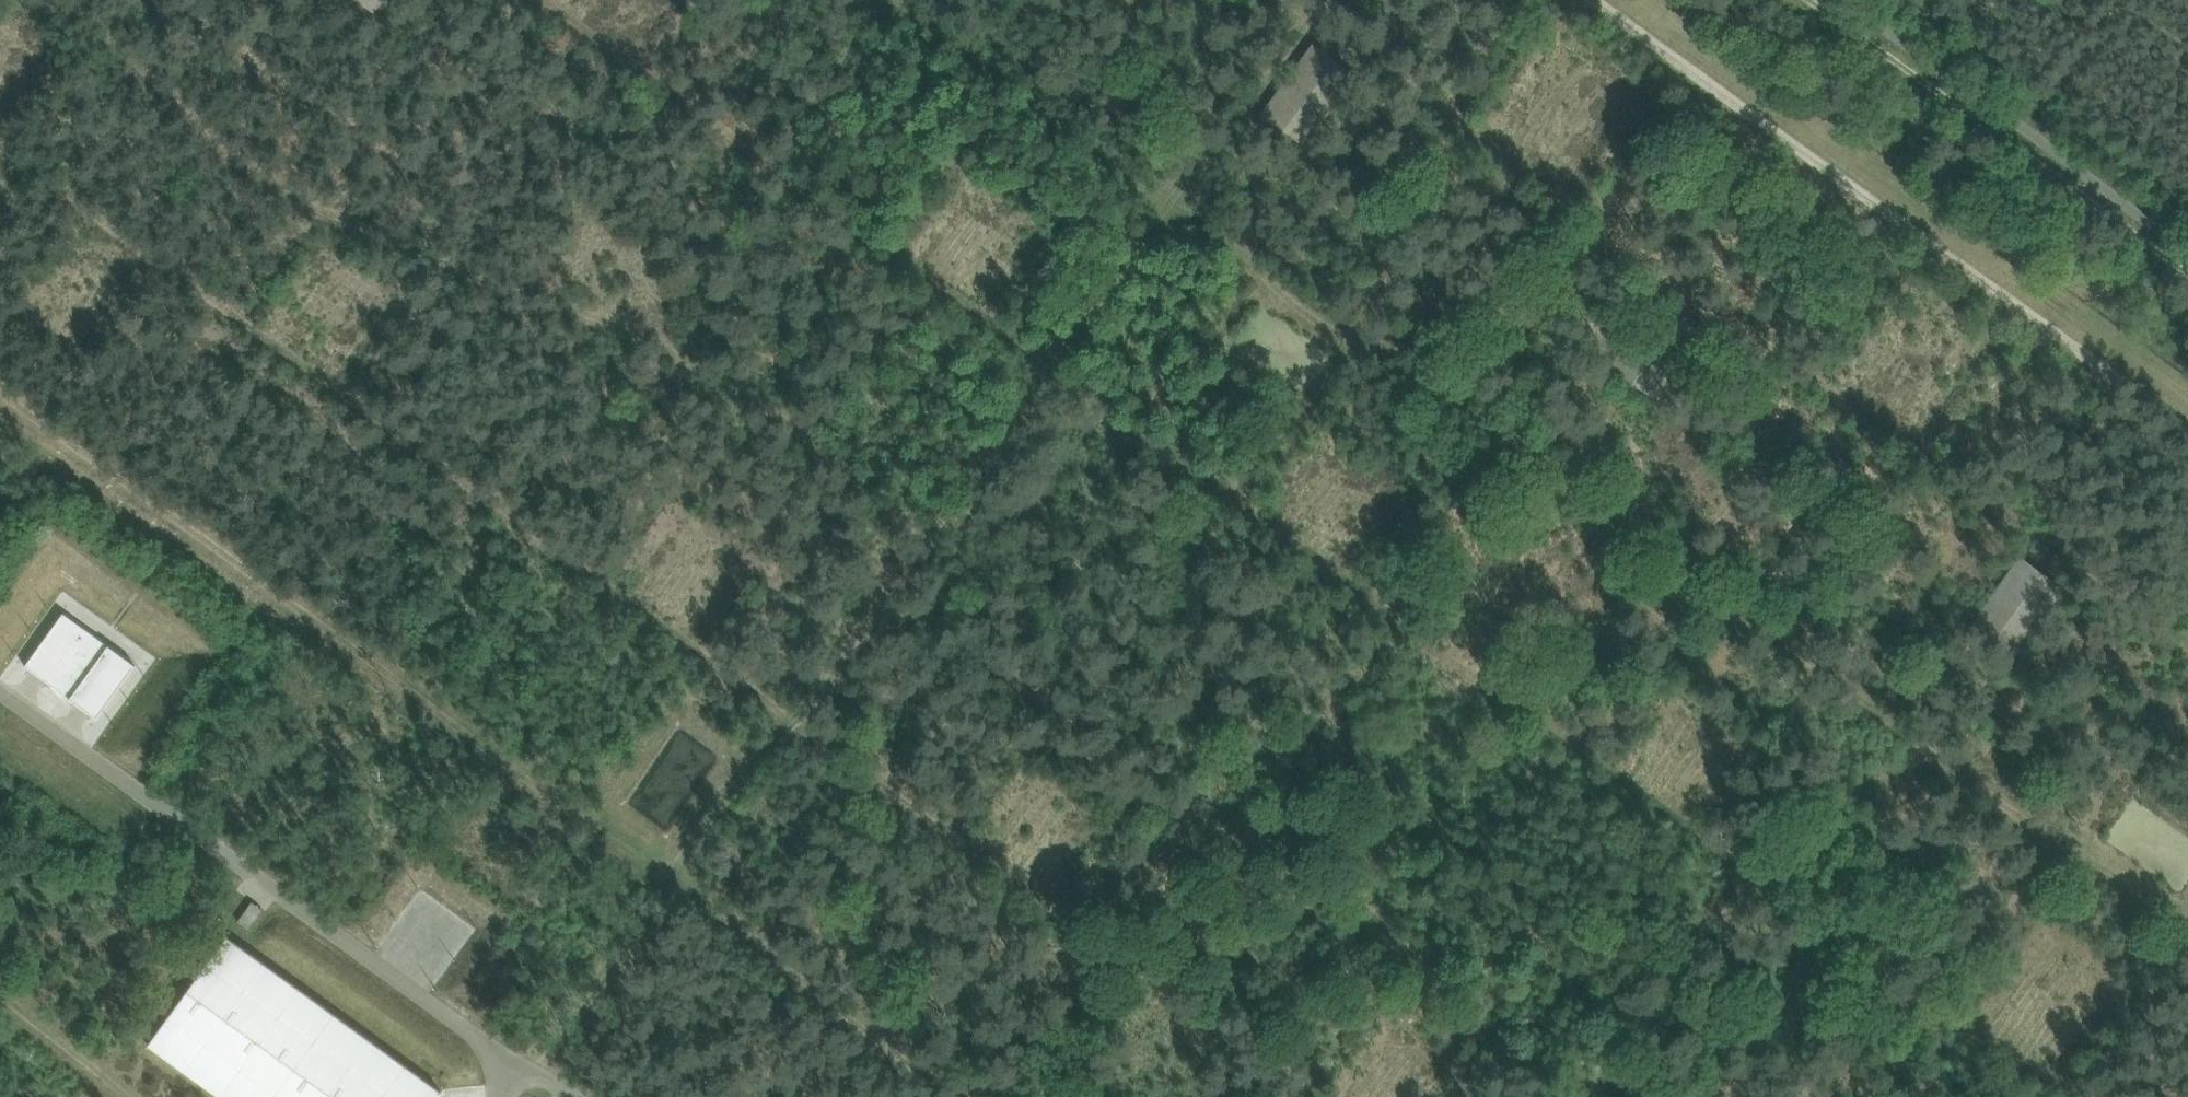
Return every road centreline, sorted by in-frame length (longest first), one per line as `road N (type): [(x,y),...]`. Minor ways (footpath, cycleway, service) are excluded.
road 1 (track): [(1814,0),(2187,271)]

